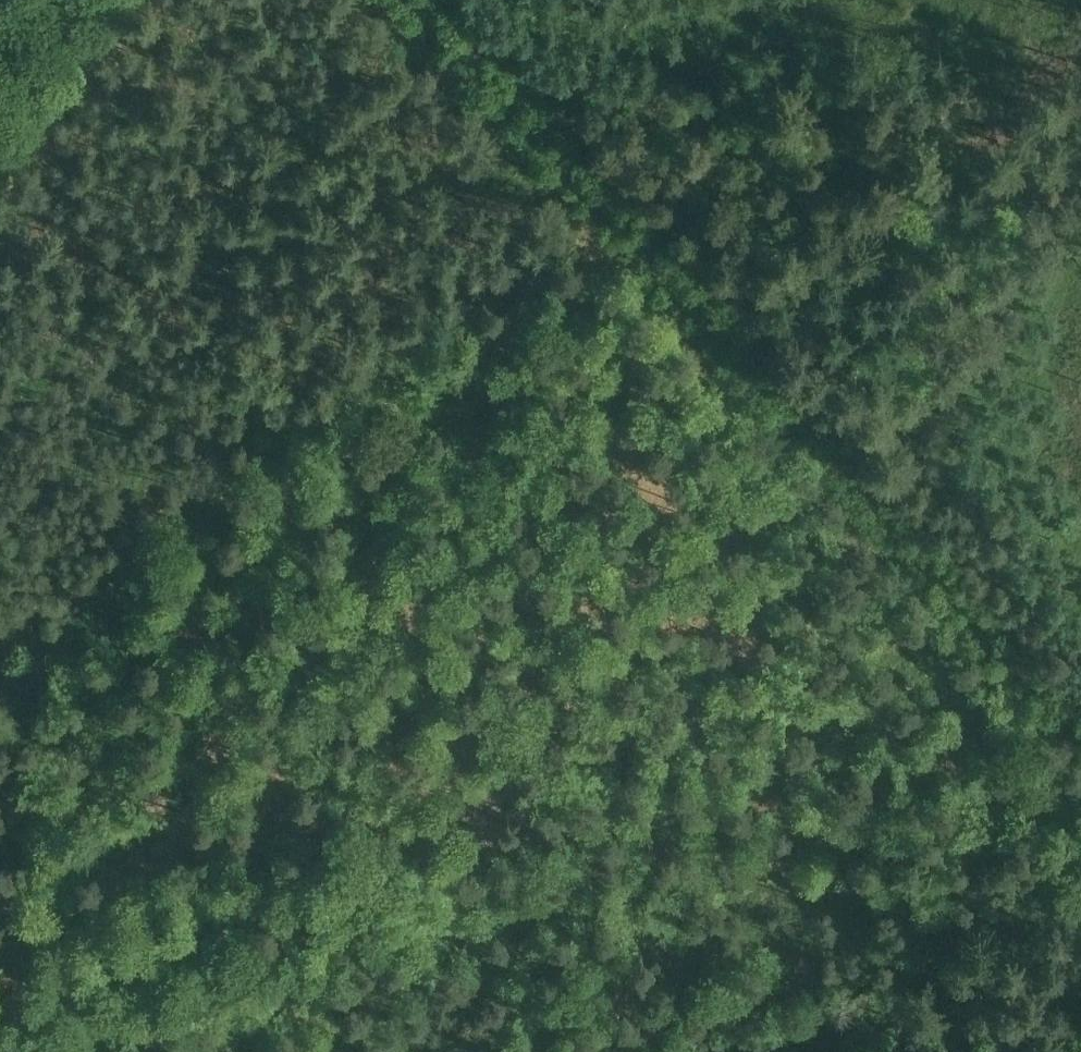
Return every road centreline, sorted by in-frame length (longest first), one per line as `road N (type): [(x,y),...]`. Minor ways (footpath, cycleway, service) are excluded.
road 1 (track): [(1080,735),(419,0)]
road 2 (track): [(1080,779),(985,783),(637,827),(544,847),(265,939)]
road 3 (track): [(265,939),(365,786),(442,634),(562,331),(587,227),(608,209)]
road 4 (track): [(176,1051),(265,939)]

